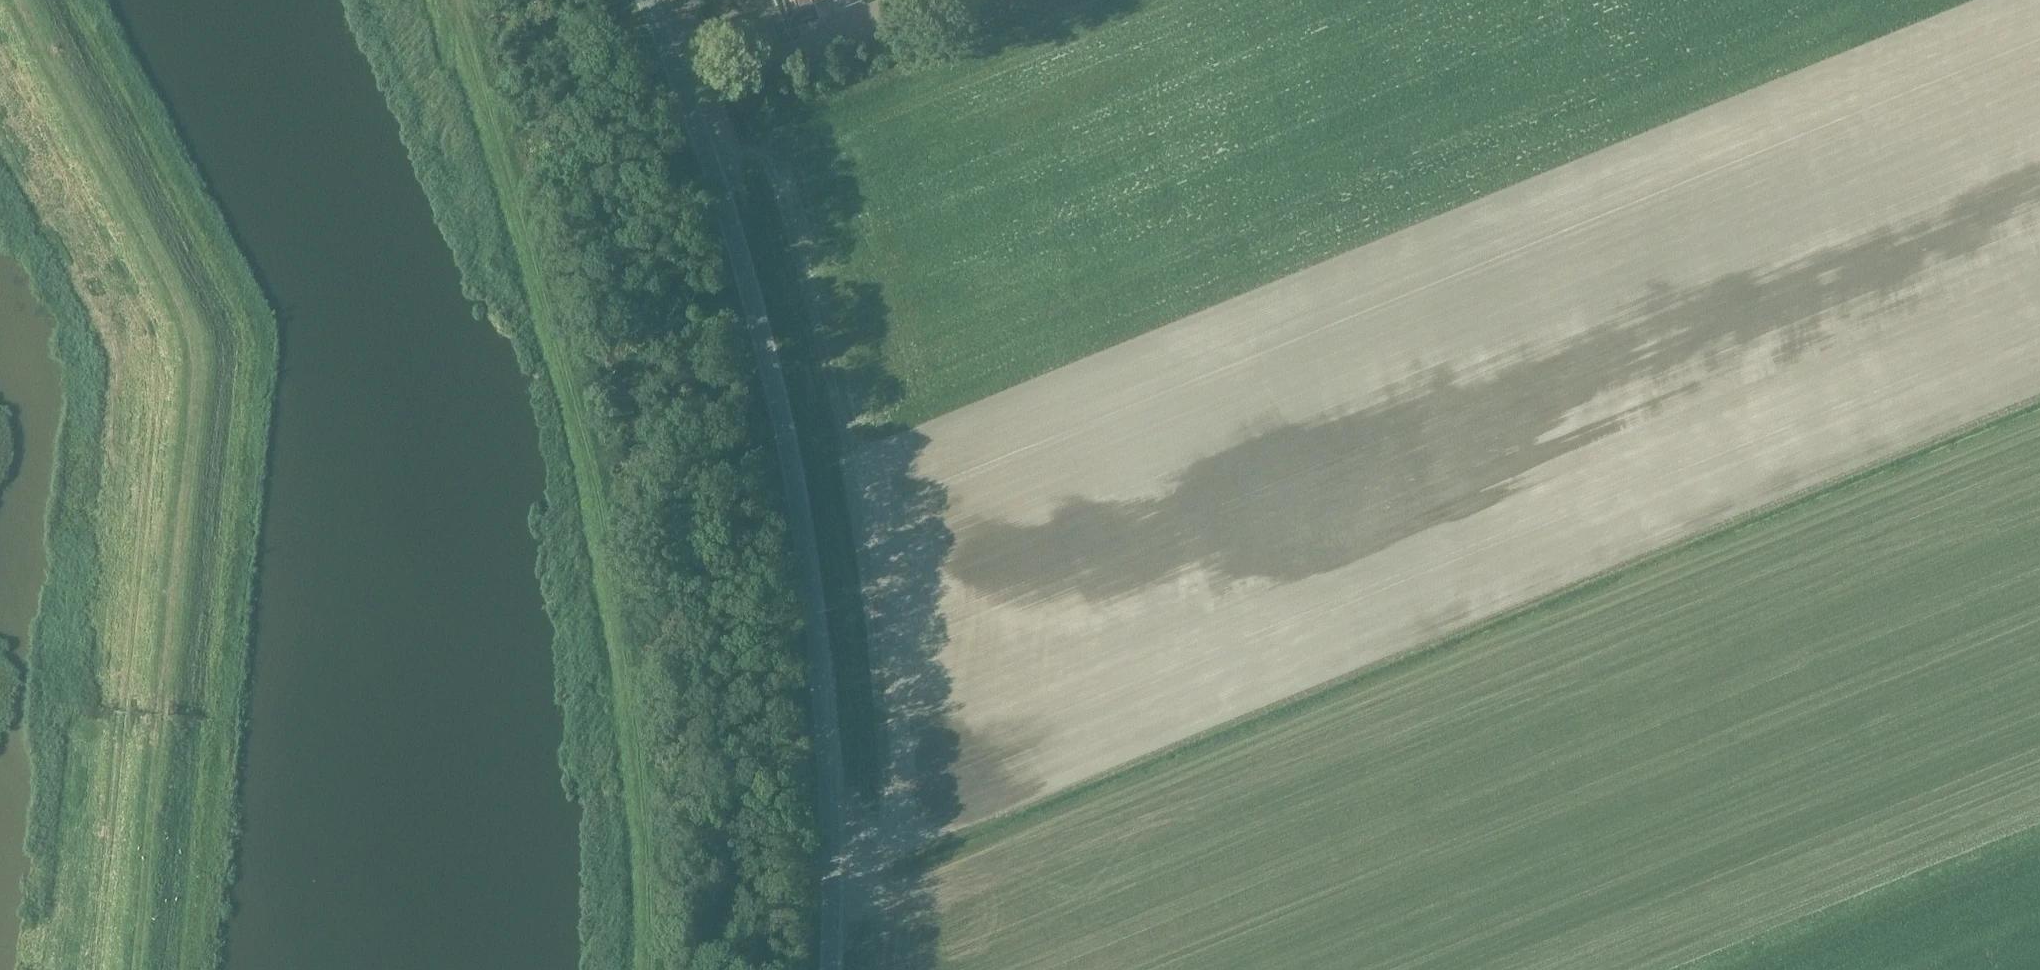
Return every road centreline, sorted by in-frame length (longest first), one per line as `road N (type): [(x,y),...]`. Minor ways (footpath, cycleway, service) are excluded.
road 1 (unclassified): [(829,969),(828,779),(781,416),(725,214),(646,0)]

